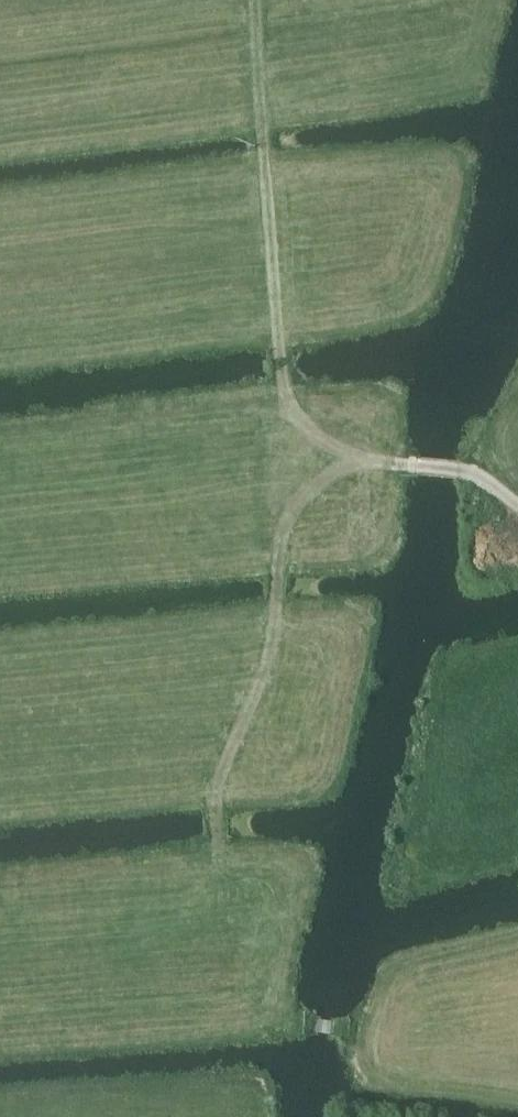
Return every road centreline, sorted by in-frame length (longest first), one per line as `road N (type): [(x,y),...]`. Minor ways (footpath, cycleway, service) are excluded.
road 1 (track): [(362,464),(290,414),(278,377),(257,0)]
road 2 (track): [(362,464),(327,474),(299,496),(277,544),(270,647),(215,791),(218,857)]
road 3 (track): [(517,505),(477,474),(362,464)]
road 4 (track): [(235,929),(218,857),(155,891)]

